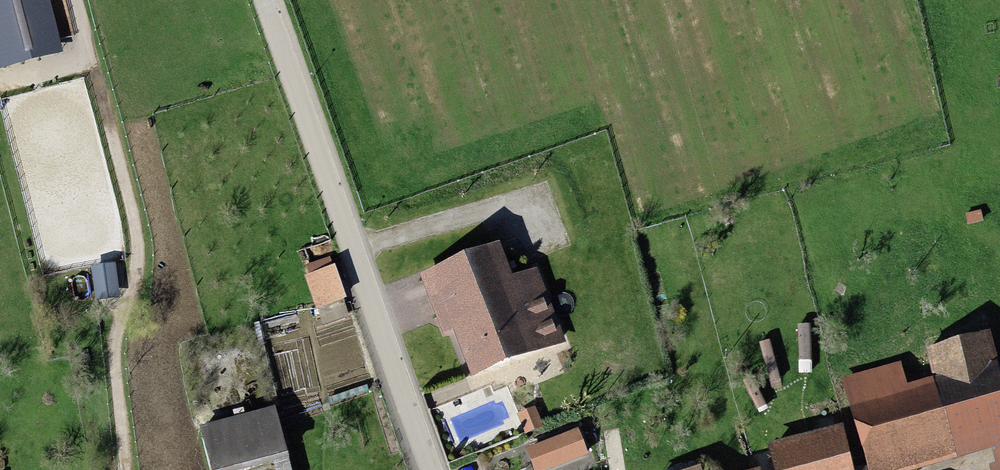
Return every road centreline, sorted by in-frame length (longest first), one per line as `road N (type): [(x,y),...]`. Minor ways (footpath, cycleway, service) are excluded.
road 1 (unclassified): [(434,469),(275,0)]
road 2 (track): [(124,469),(114,336),(134,244),(76,0)]

